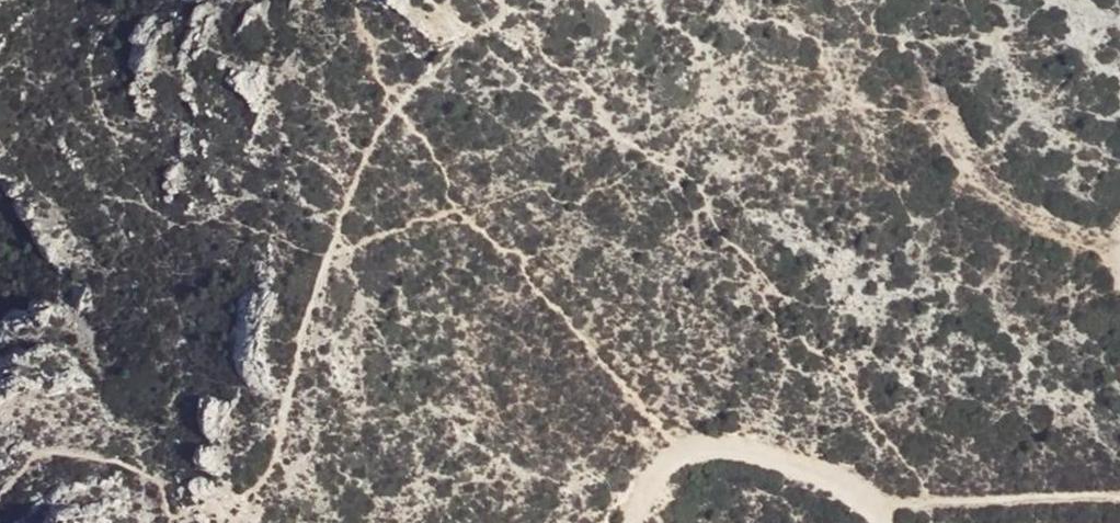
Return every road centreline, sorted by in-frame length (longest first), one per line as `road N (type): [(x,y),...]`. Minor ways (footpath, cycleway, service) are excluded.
road 1 (track): [(627,522),(678,453),(714,446),(792,465),(872,507)]

